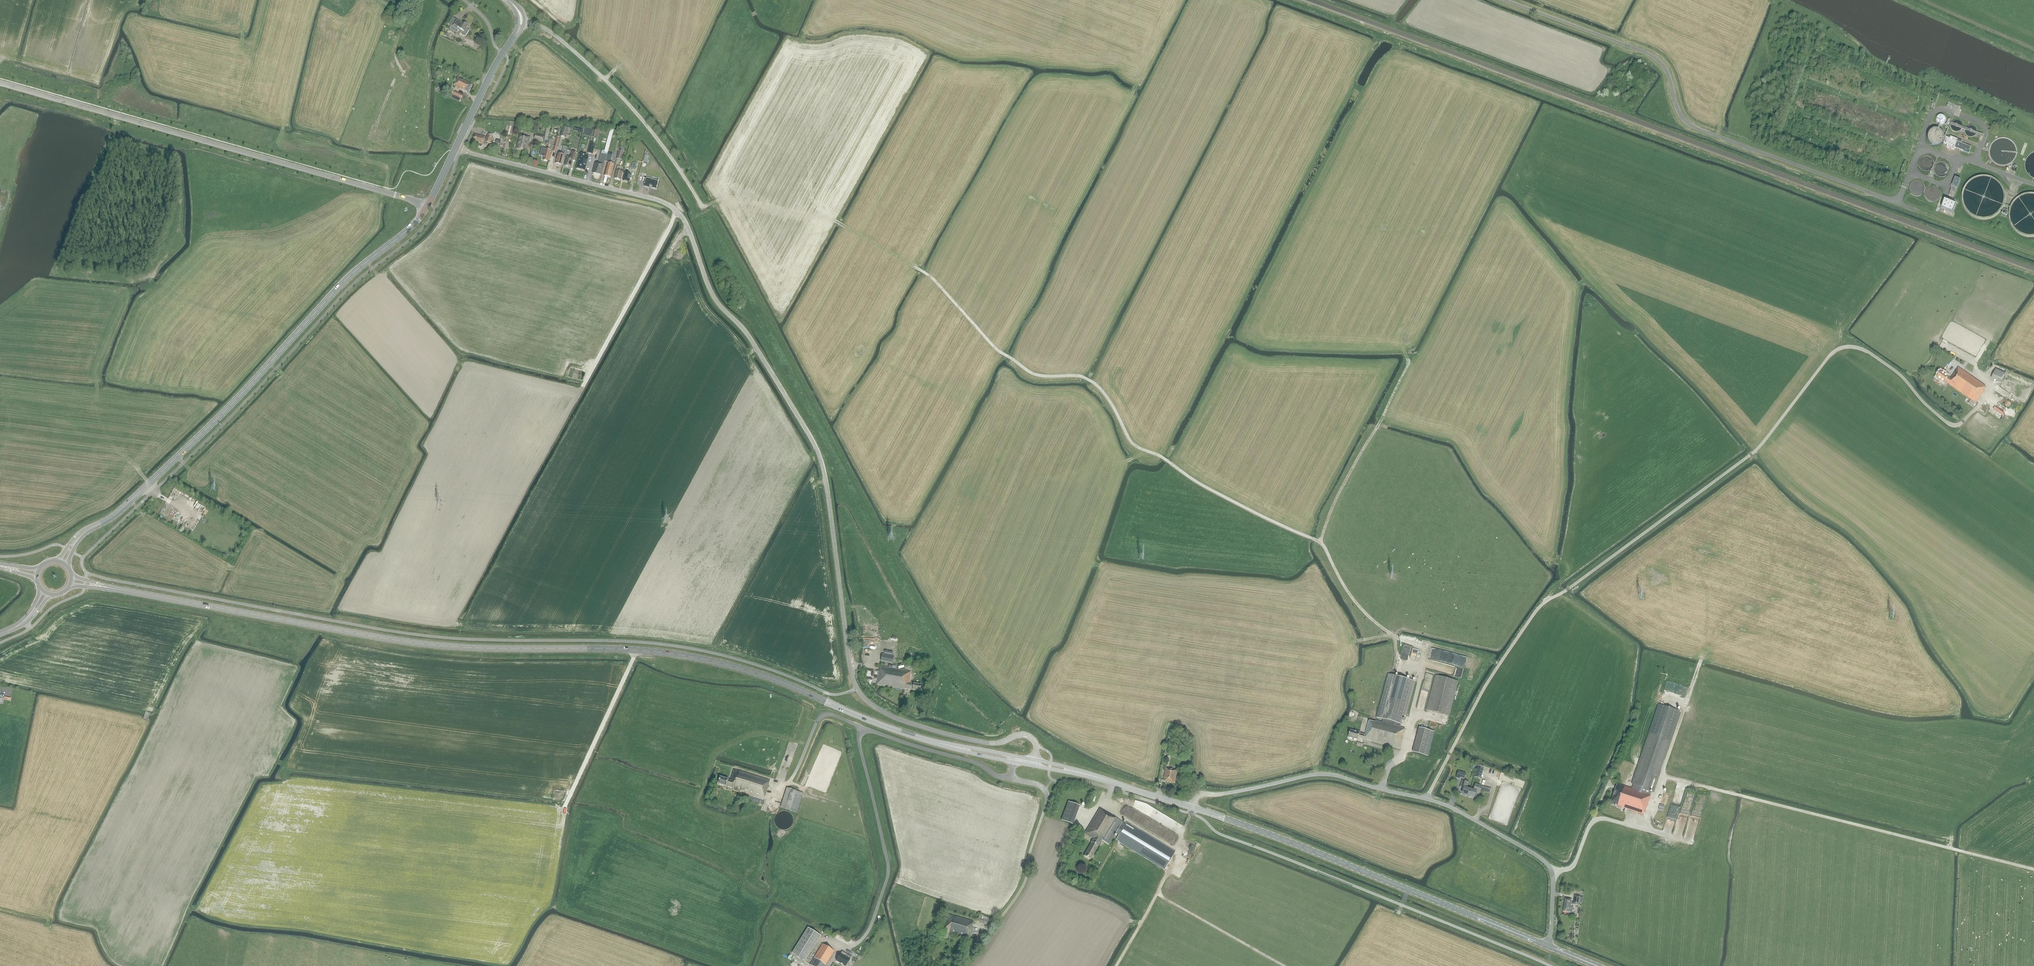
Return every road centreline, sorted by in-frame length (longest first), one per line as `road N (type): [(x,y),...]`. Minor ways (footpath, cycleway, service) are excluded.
road 1 (unclassified): [(1036,745),(1024,735),(988,743),(929,729),(888,714),(859,692),(821,461),(750,338),(714,298),(679,213),(653,199),(455,148)]
road 2 (primary): [(118,589),(422,643),(695,657),(943,744)]
road 3 (track): [(1402,752),(1427,648),(1368,616),(1321,542),(1139,447),(1096,384),(1027,370),(913,266)]
road 4 (unclassified): [(1918,211),(1695,127),(1652,55),(1505,0)]
road 5 (unclassified): [(1192,808),(1201,794),(1322,774),(1444,804),(1547,864),(1549,937)]
road 6 (unclassified): [(426,207),(0,83)]
road 7 (tertiary): [(114,516),(426,207)]
road 8 (track): [(1662,775),(2033,869)]
road 9 (primary): [(1546,945),(1192,808)]
road 10 (unclassified): [(851,947),(867,933),(889,874),(859,742),(862,727)]
road 11 (track): [(1321,542),(1408,363),(1403,348)]
road 12 (track): [(582,387),(677,211)]
road 13 (track): [(565,807),(636,650)]
road 14 (tertiary): [(455,148),(522,21),(508,0)]
road 15 (unclassified): [(1011,779),(862,727)]
road 16 (track): [(1284,965),(1157,894)]
road 17 (track): [(1662,775),(1703,652)]
road 18 (track): [(1116,965),(1178,855)]
road 19 (track): [(2033,253),(1918,211)]

